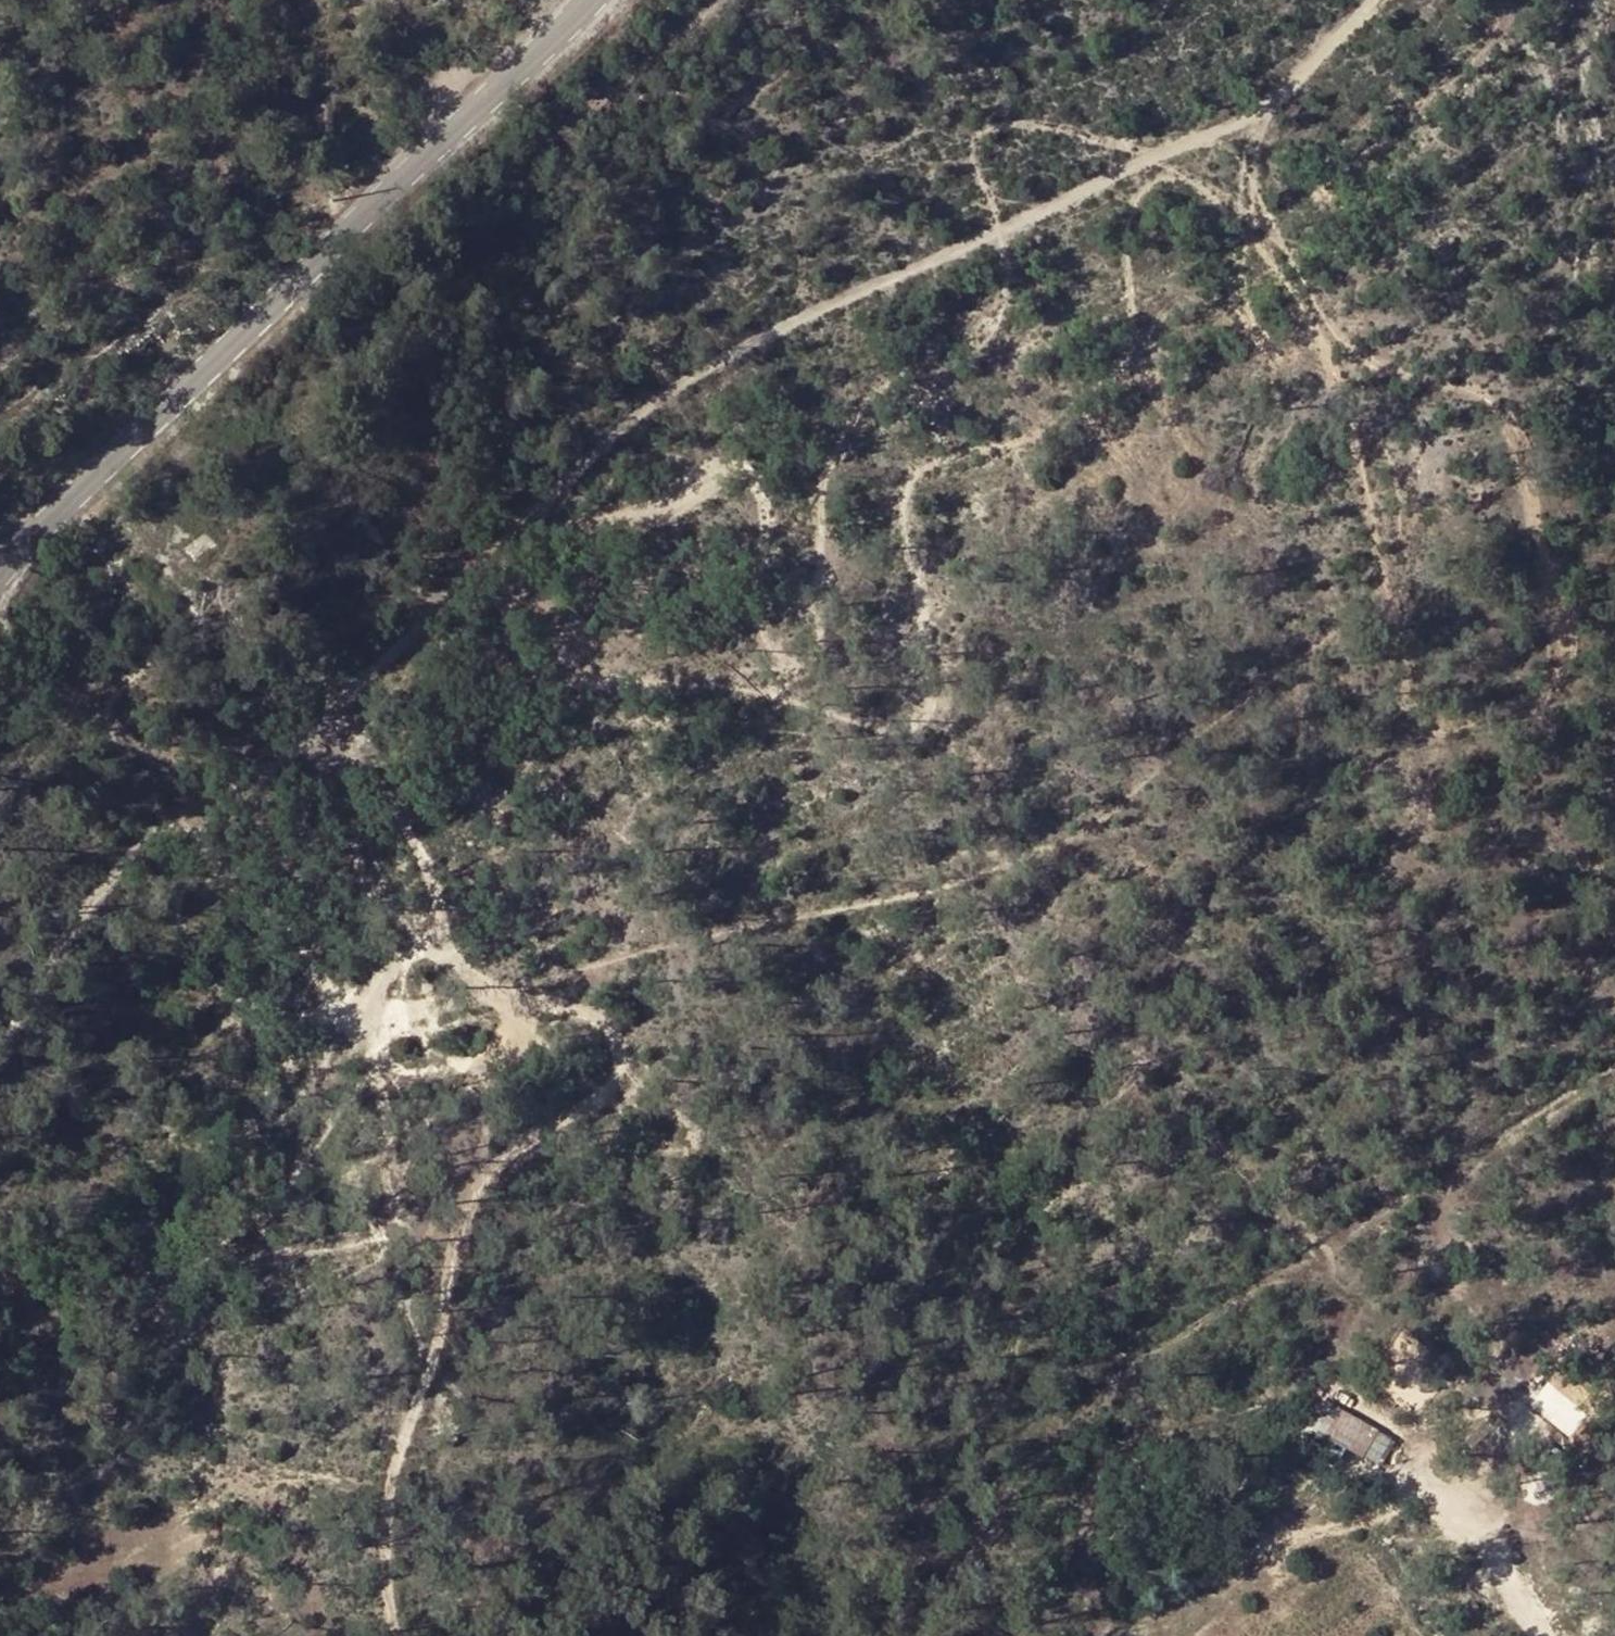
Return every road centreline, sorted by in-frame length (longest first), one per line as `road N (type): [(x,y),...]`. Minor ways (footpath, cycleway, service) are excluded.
road 1 (track): [(1365,0),(1270,110),(746,347),(330,716),(236,817),(156,828),(0,1047)]
road 2 (tertiary): [(0,579),(60,510),(593,0)]

